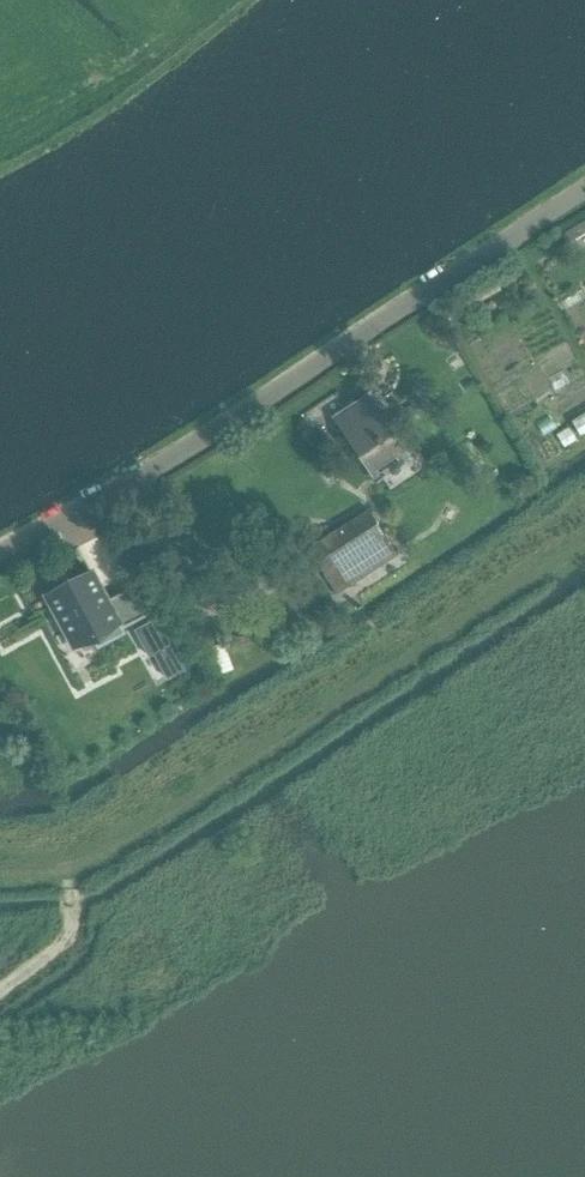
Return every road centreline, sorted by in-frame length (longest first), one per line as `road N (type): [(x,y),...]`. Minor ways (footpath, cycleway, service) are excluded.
road 1 (residential): [(0,552),(118,492),(584,189)]
road 2 (track): [(0,993),(67,936),(66,864)]

